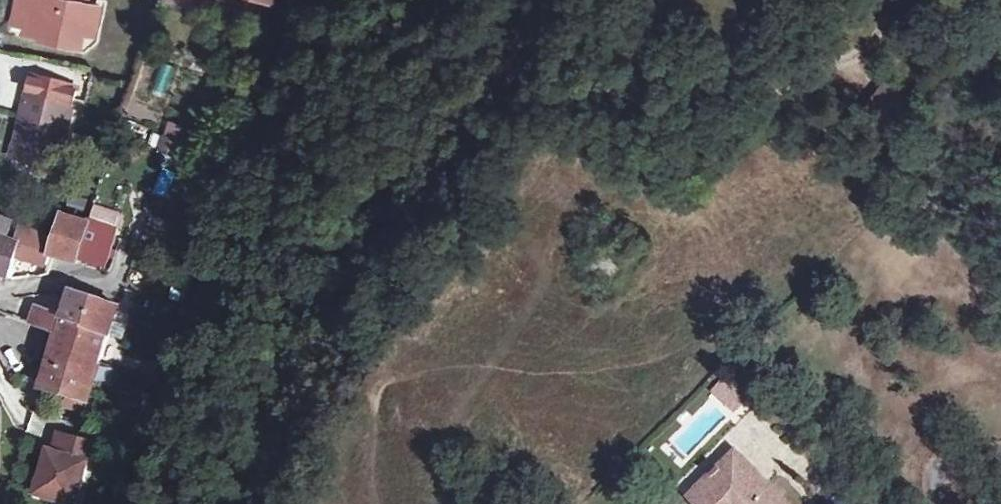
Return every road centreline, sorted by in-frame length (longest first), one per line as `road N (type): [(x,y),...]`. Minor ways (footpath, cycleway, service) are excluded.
road 1 (unclassified): [(310,0),(279,69),(234,230),(152,445),(139,503)]
road 2 (track): [(1000,255),(766,69)]

